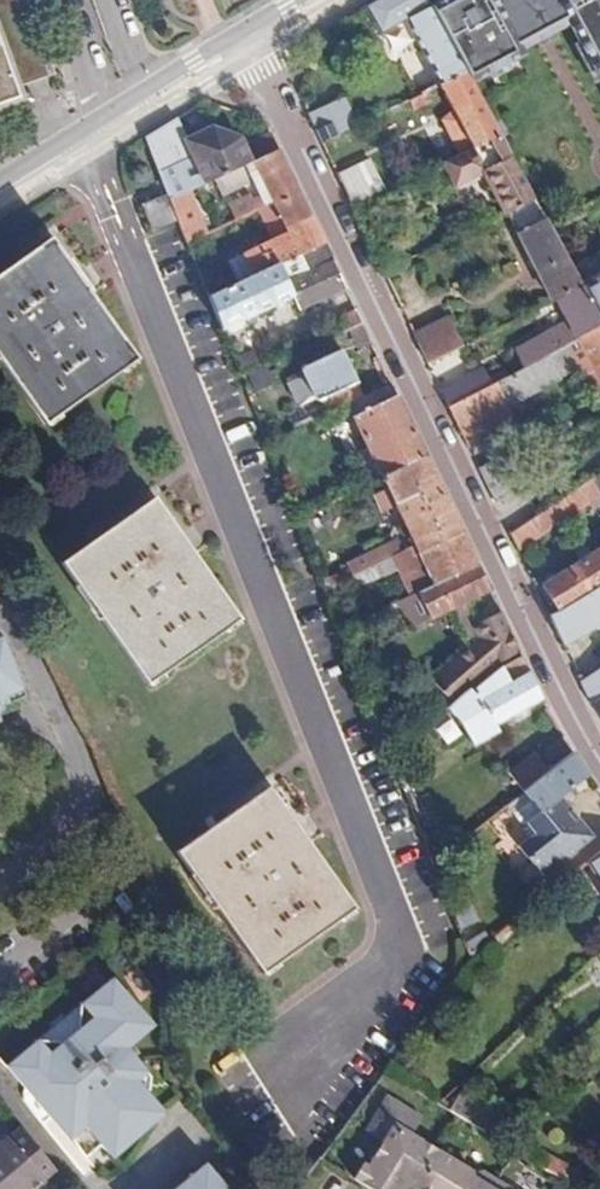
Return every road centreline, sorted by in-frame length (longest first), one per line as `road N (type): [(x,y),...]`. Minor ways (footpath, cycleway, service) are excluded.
road 1 (residential): [(599,751),(248,43)]
road 2 (residential): [(0,879),(67,820),(86,772),(0,615)]
road 3 (tertiary): [(248,43),(113,124)]
road 4 (residential): [(66,0),(113,124)]
road 5 (tertiary): [(113,124),(0,193)]

